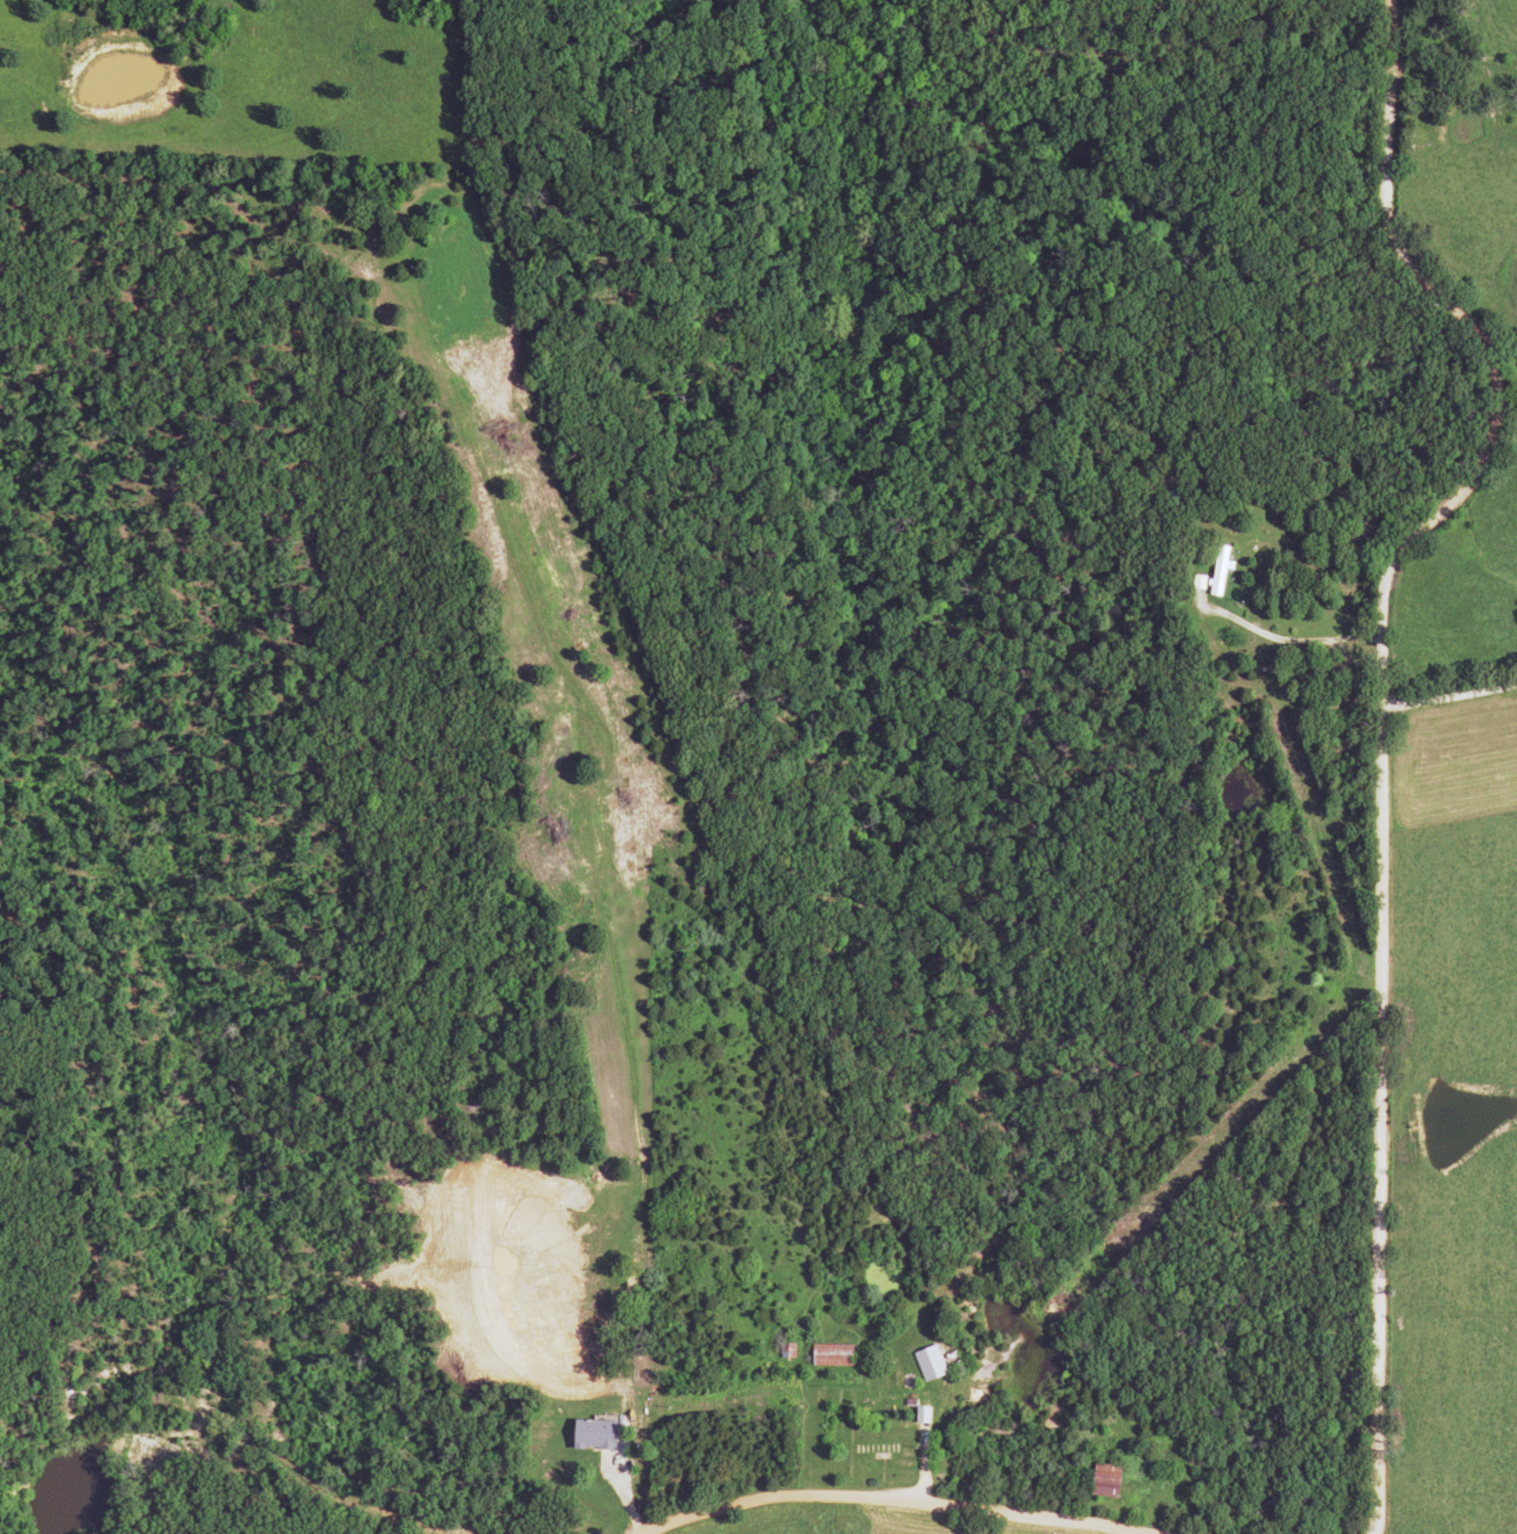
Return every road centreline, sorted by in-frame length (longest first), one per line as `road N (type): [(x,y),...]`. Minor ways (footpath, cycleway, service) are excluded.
road 1 (residential): [(1368,1533),(1377,1525),(1381,609),(1392,553),(1476,474),(1493,415),(1494,360),(1398,247),(1389,195),(1387,0)]
road 2 (residential): [(642,1533),(769,1494),(1098,1533)]

